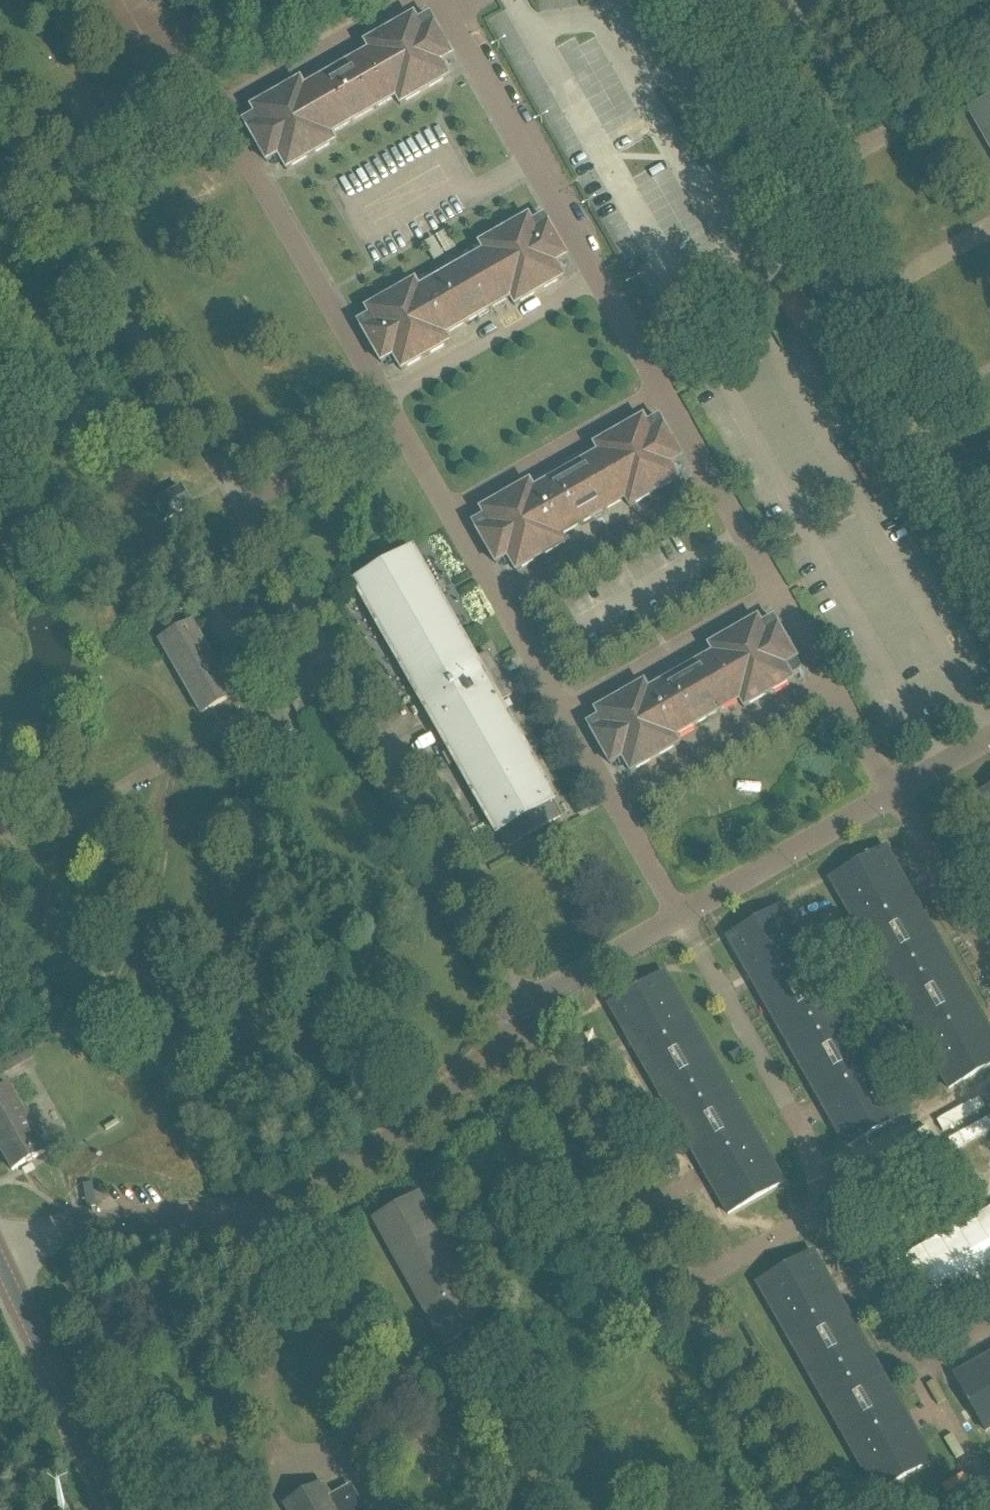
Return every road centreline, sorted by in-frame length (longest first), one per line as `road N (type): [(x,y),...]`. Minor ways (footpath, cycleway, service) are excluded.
road 1 (primary): [(111,1509),(0,1262)]

